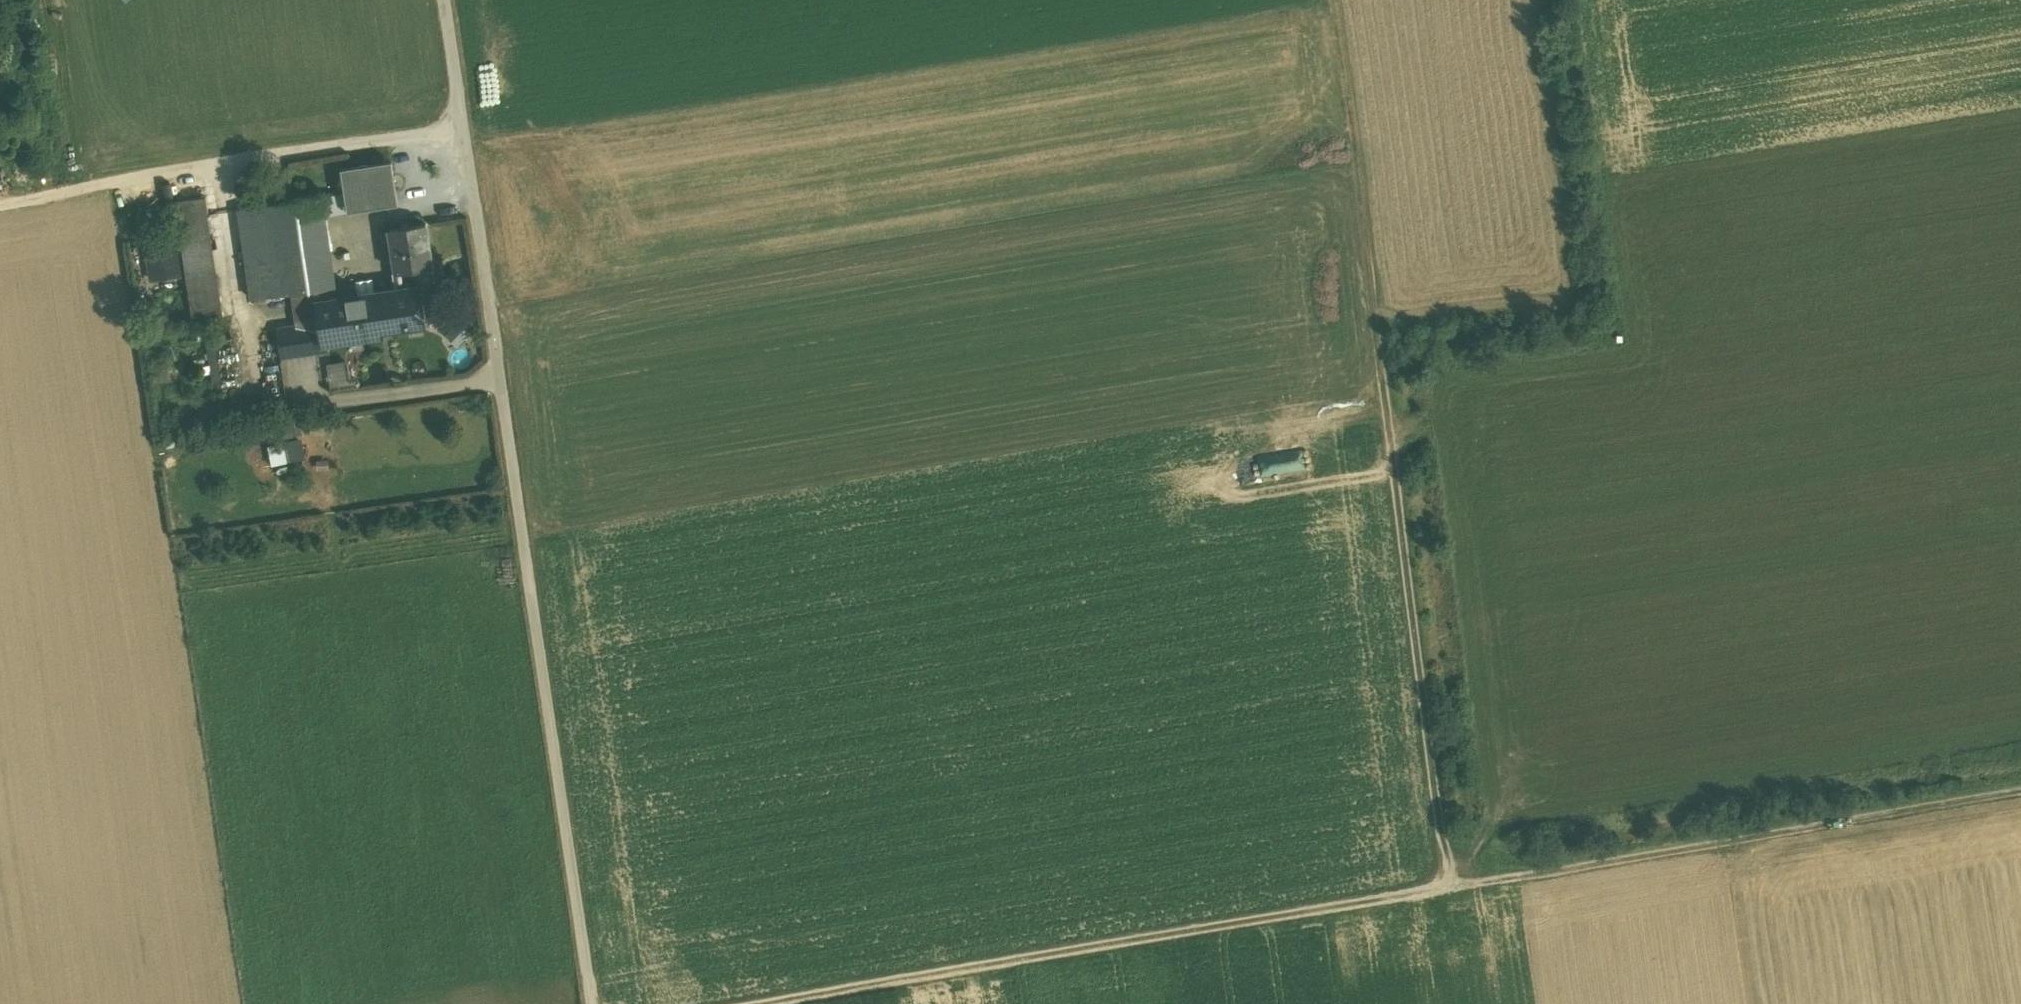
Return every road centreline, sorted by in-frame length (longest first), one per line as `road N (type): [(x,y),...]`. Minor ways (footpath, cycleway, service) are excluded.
road 1 (track): [(738,1003),(2020,790)]
road 2 (track): [(1457,882),(1339,0)]
road 3 (track): [(0,209),(466,133)]

